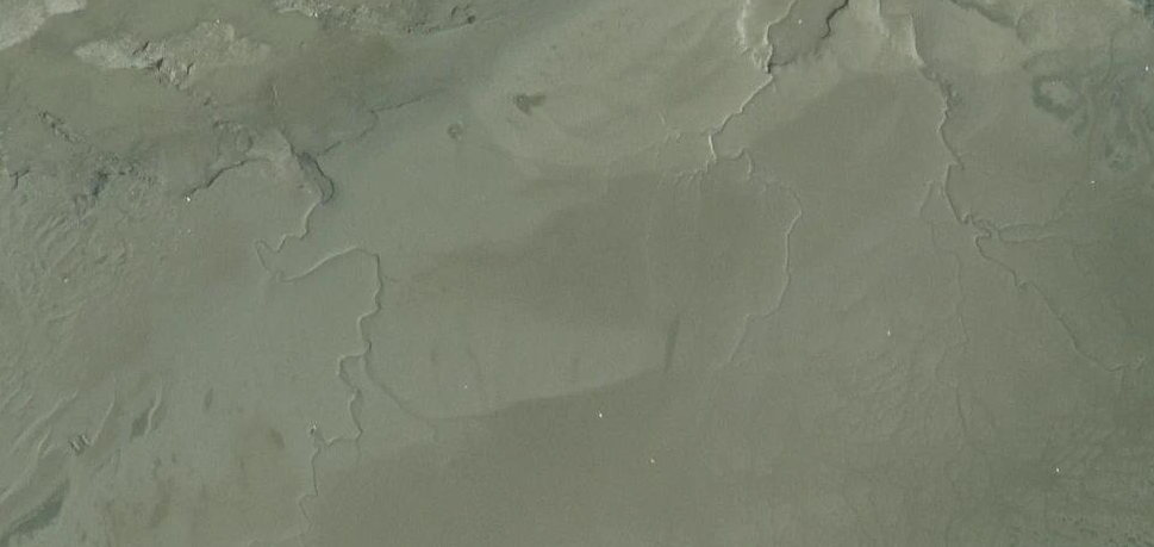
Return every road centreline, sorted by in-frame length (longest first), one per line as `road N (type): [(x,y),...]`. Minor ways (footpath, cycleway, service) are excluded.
road 1 (track): [(1024,546),(1153,435)]

